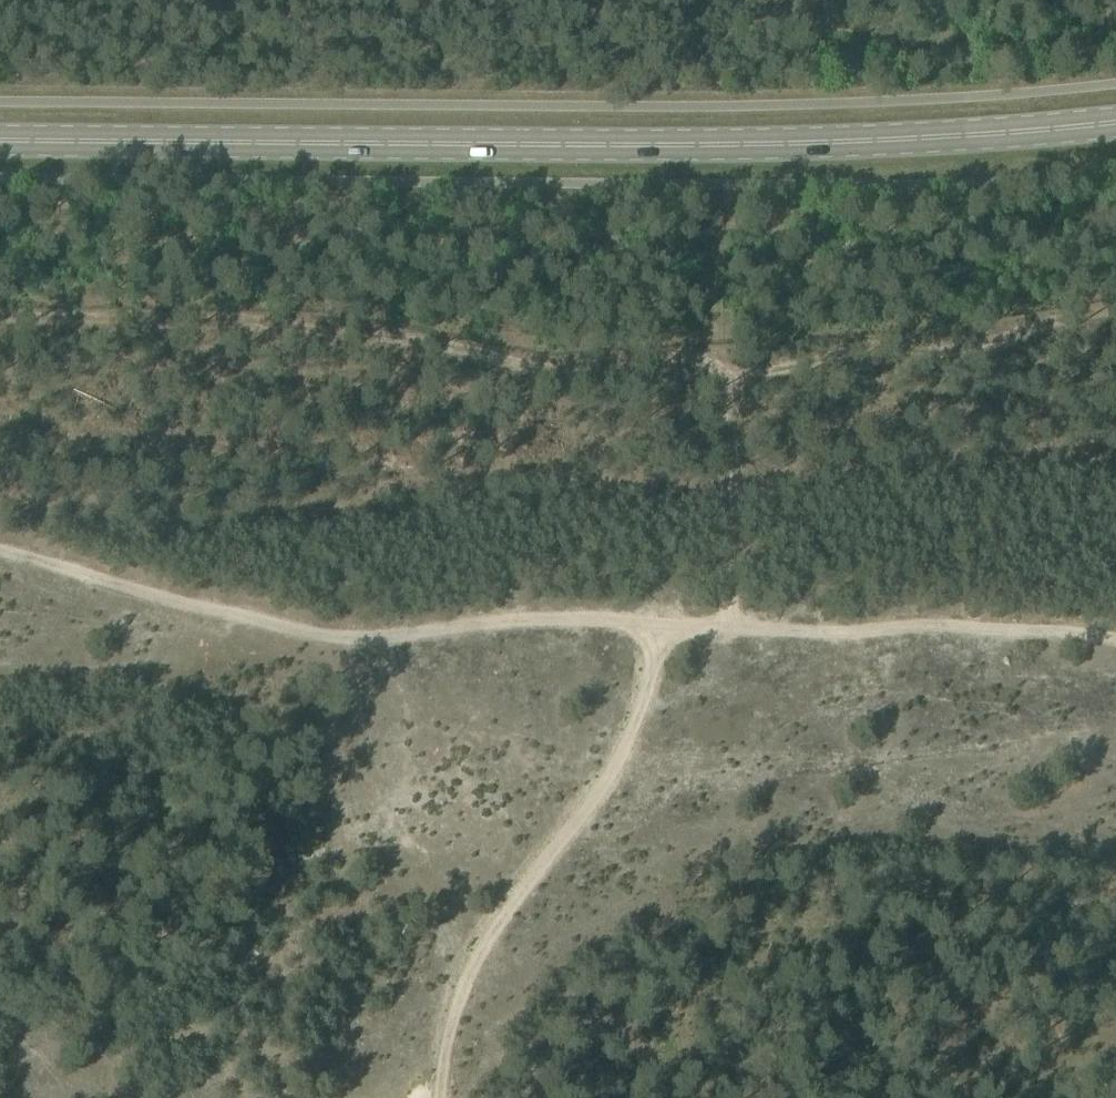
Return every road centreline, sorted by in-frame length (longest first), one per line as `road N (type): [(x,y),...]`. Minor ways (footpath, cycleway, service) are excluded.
road 1 (track): [(1115,311),(1031,328),(969,353),(924,358),(857,347),(722,366),(431,345),(271,318),(0,315)]
road 2 (track): [(0,550),(238,613),(359,631),(527,615),(1115,631)]
road 3 (primary): [(0,140),(716,145),(903,141),(1115,121)]
road 4 (track): [(677,621),(627,745),(462,975),(441,1097)]
road 5 (track): [(719,290),(735,547),(723,623)]

